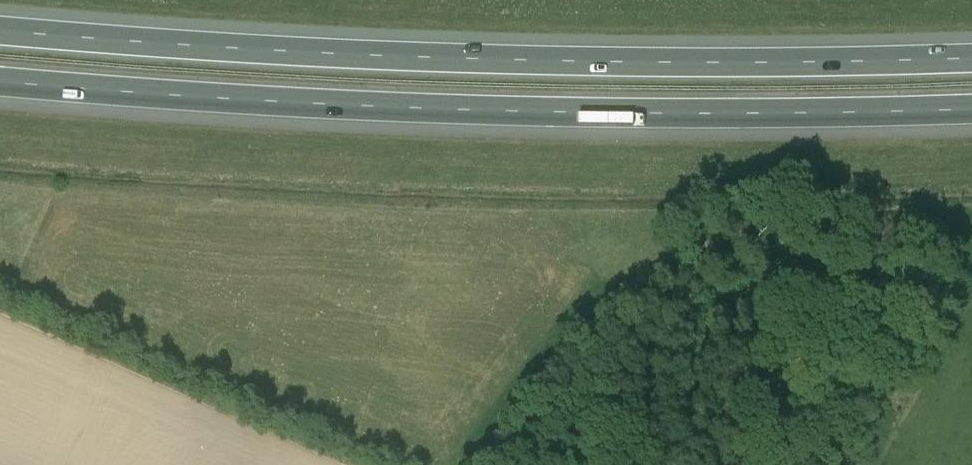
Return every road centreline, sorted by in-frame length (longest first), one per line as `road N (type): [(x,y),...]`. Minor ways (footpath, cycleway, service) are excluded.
road 1 (motorway): [(0,79),(157,96),(526,111),(971,110)]
road 2 (motorway): [(971,60),(536,59),(169,45),(0,28)]

